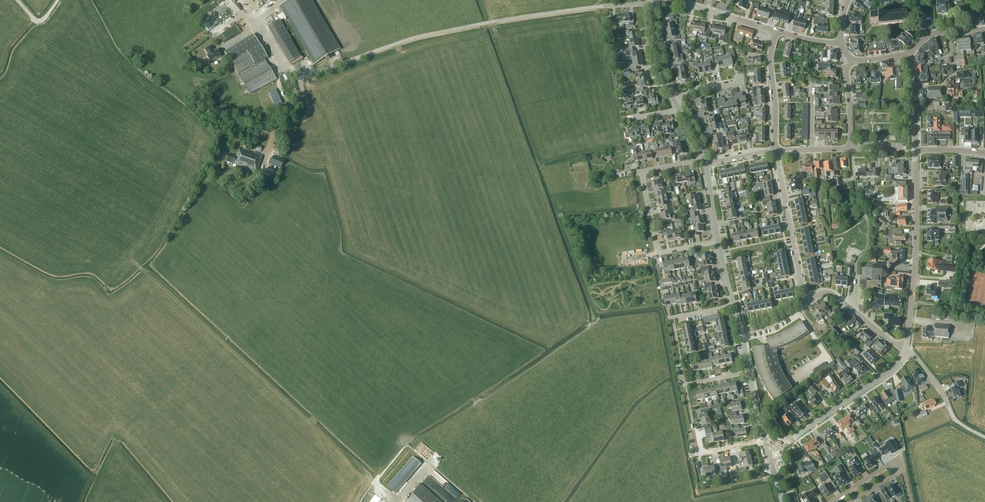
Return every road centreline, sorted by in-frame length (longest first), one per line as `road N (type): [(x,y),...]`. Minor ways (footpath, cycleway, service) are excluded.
road 1 (unclassified): [(301,85),(416,38),(605,6)]
road 2 (residential): [(907,350),(915,150)]
road 3 (residential): [(766,449),(878,381),(907,350)]
road 4 (residential): [(807,303),(776,151)]
road 5 (residential): [(776,151),(770,59),(777,31)]

